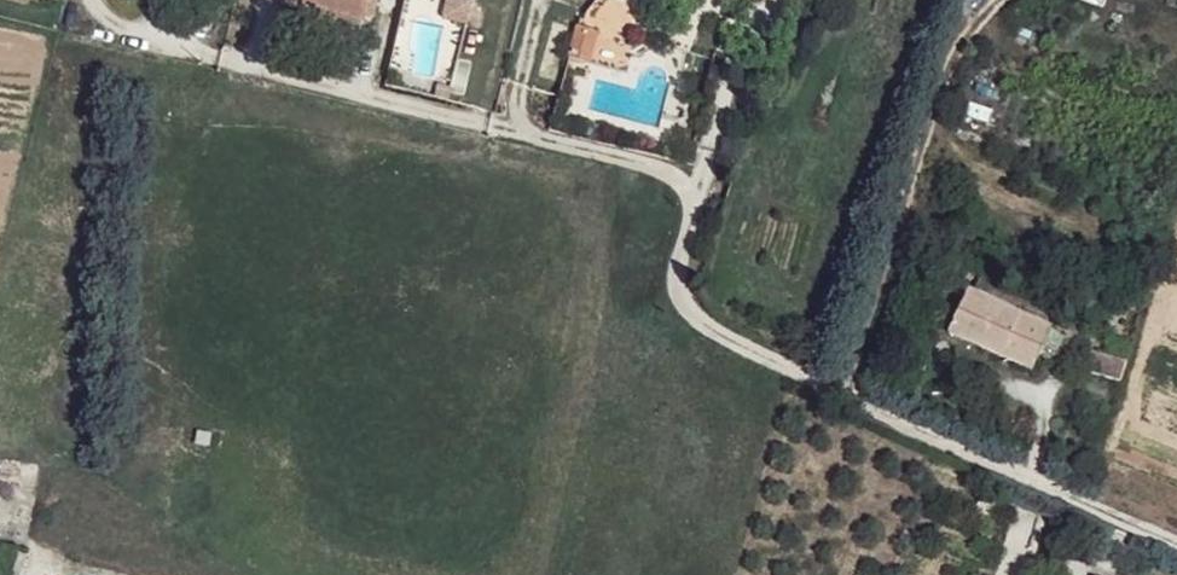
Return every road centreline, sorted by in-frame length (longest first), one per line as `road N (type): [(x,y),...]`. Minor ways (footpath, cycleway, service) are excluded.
road 1 (track): [(220,58),(685,182),(688,307),(760,358),(1176,536)]

